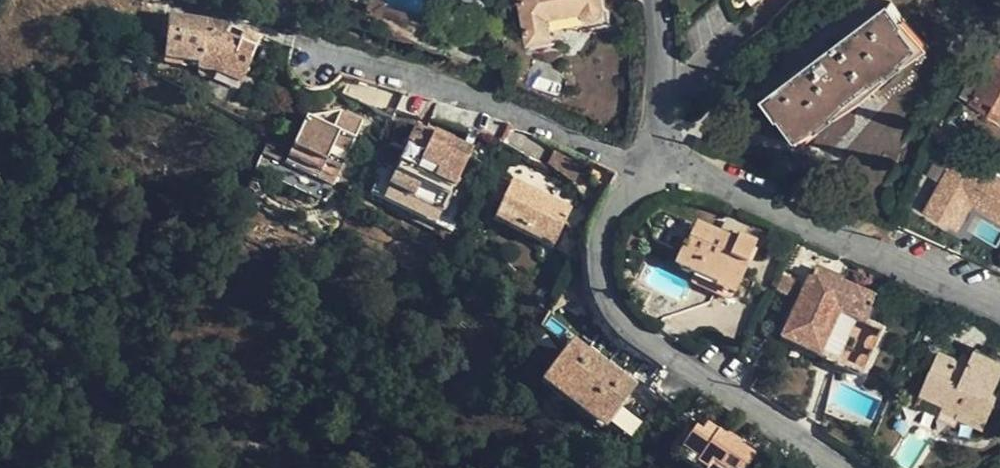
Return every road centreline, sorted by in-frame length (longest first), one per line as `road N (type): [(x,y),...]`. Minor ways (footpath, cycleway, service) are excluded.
road 1 (residential): [(652,167),(606,242),(605,289),(630,333),(839,467)]
road 2 (residential): [(293,26),(652,167)]
road 3 (residential): [(652,167),(737,193),(999,310)]
road 4 (residential): [(660,0),(665,92),(652,167)]

